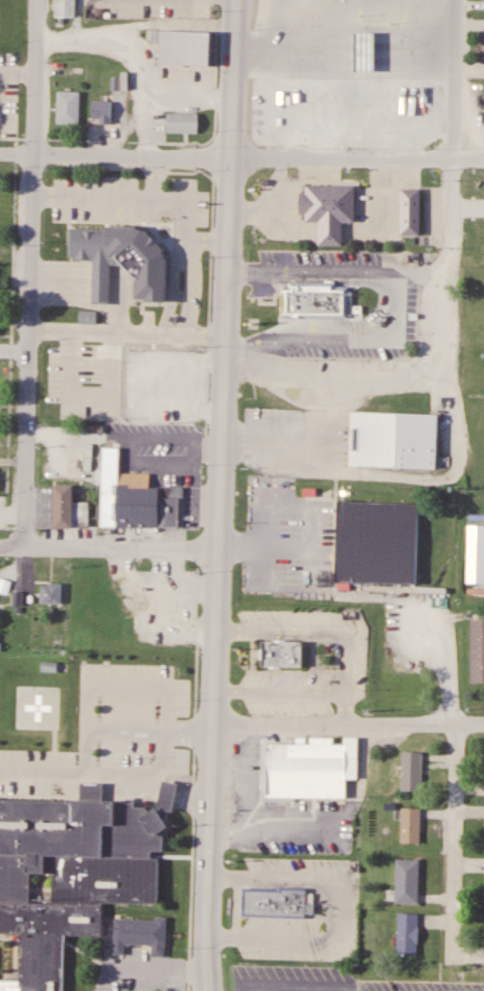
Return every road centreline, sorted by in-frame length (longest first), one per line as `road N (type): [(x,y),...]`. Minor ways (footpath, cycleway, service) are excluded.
road 1 (trunk): [(204,990),(236,0)]
road 2 (residential): [(26,549),(35,0)]
road 3 (residential): [(483,160),(0,157)]
road 4 (residential): [(452,159),(438,354),(425,372),(403,379),(291,388)]
road 5 (residential): [(483,720),(212,722)]
road 6 (residential): [(456,720),(452,949)]
road 7 (residential): [(218,555),(0,549)]
road 8 (residential): [(452,159),(455,0)]

